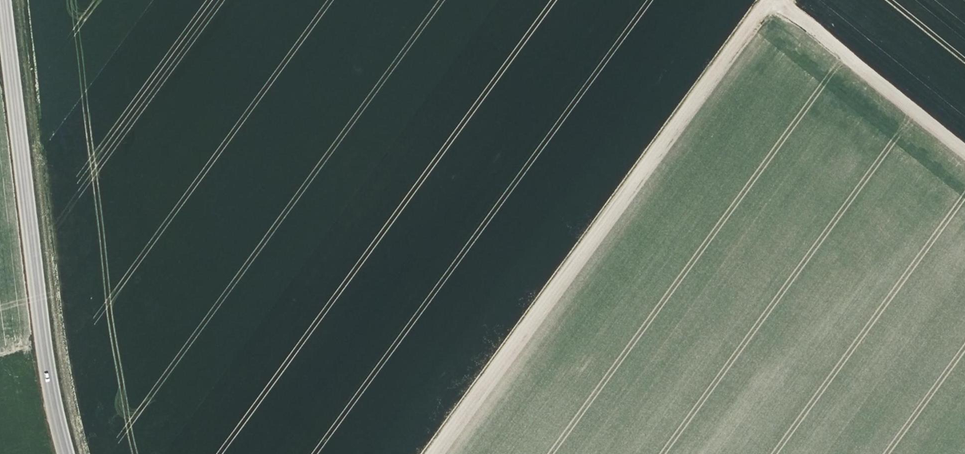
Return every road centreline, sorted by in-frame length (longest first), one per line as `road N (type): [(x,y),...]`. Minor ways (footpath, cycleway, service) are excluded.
road 1 (track): [(770,0),(433,453)]
road 2 (unclassified): [(64,453),(3,0)]
road 3 (track): [(777,0),(964,150)]

